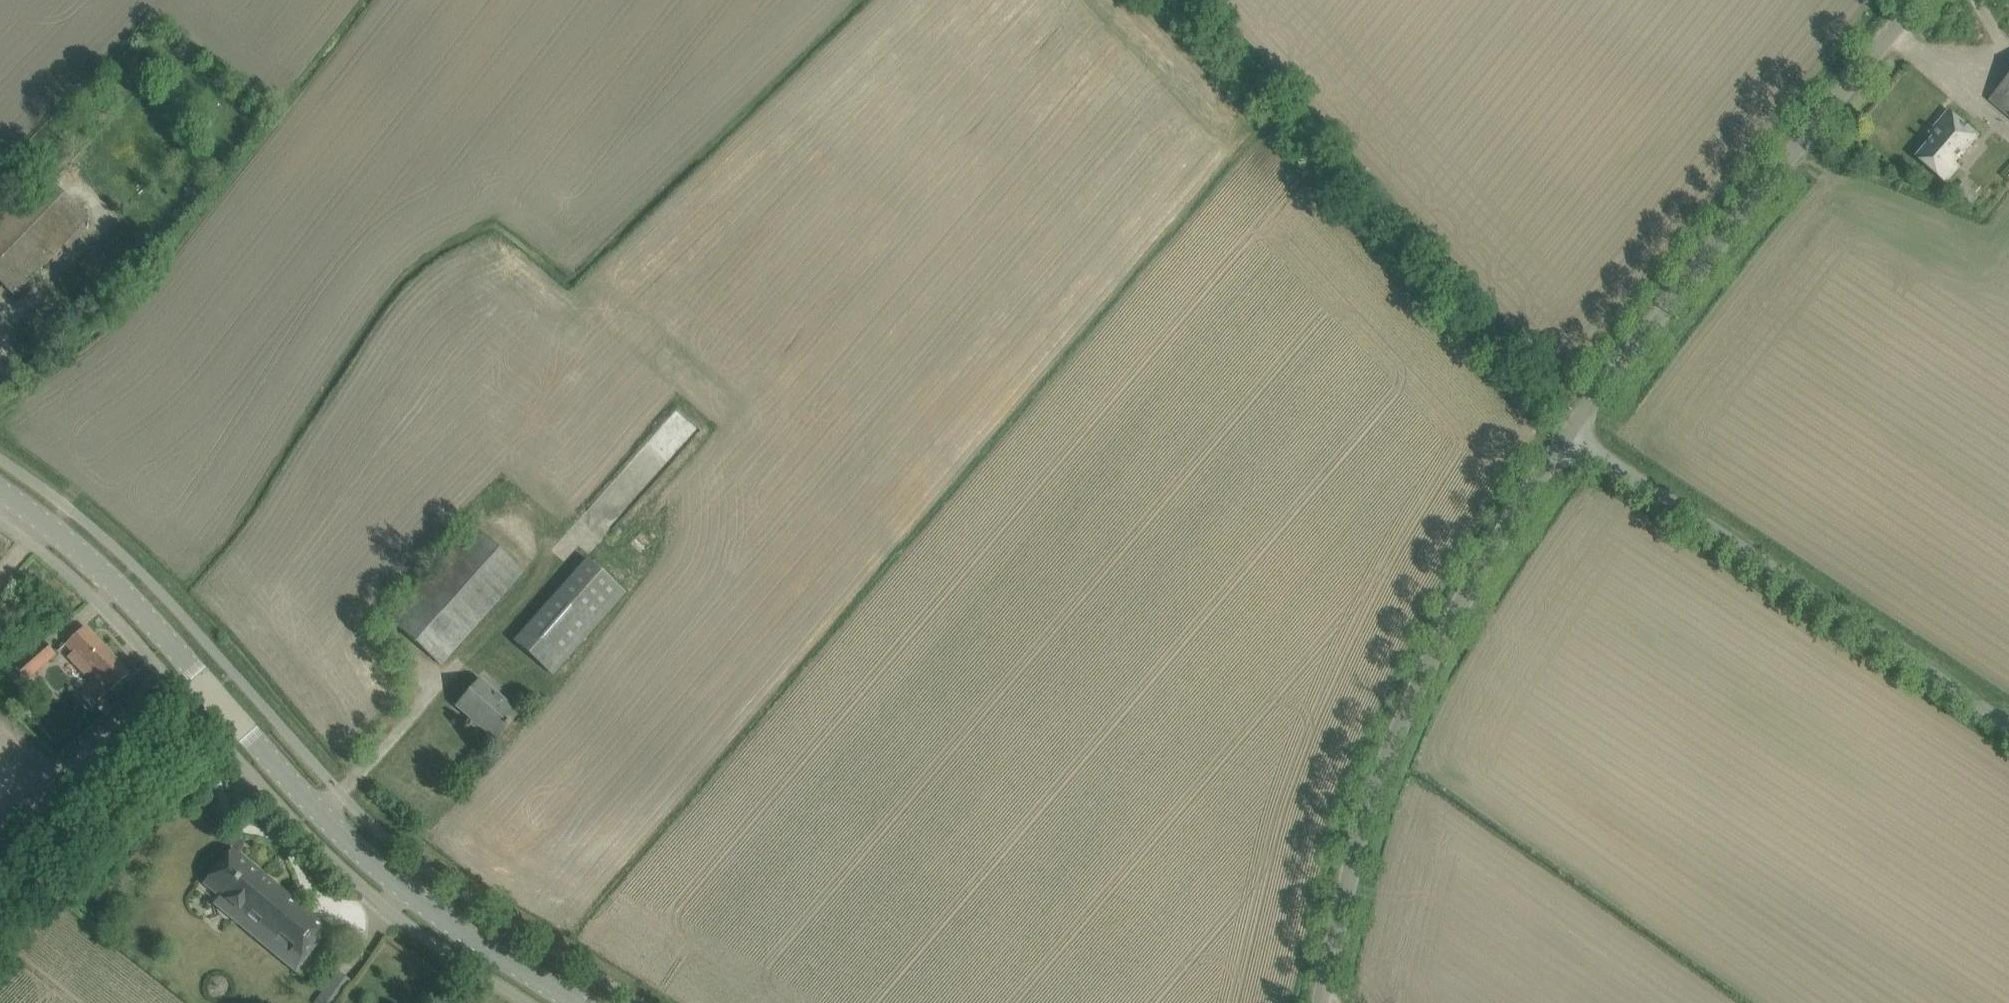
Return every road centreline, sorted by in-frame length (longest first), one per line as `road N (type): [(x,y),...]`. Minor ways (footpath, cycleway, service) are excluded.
road 1 (tertiary): [(574,1002),(427,913),(369,860),(166,633),(55,527),(0,489)]
road 2 (unclassified): [(1323,1002),(1394,739),(1497,542),(1570,435)]
road 3 (unclassified): [(1570,435),(1920,0)]
road 4 (unclassified): [(2008,725),(1570,435)]

